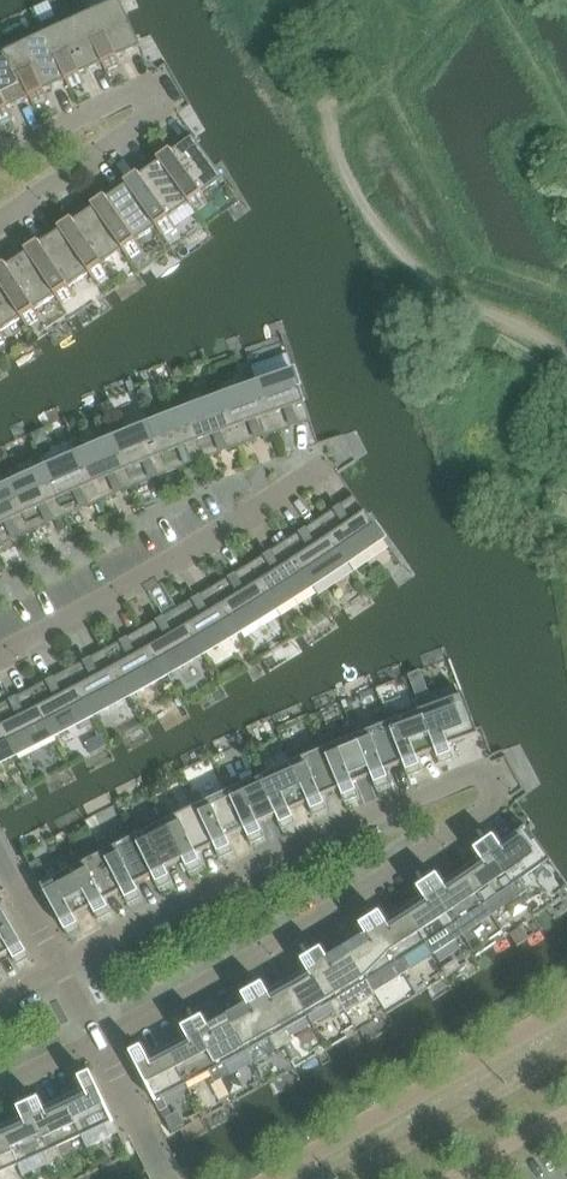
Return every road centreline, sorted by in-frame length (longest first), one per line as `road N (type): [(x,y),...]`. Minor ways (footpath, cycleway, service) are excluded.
road 1 (residential): [(60,964),(254,865),(480,767),(496,794),(429,847),(278,940),(96,1034)]
road 2 (residential): [(315,464),(179,553),(0,652)]
road 3 (residential): [(0,154),(128,93),(146,97),(141,116),(0,213)]
road 4 (residential): [(170,1178),(96,1034)]
road 5 (residential): [(60,964),(0,852)]

